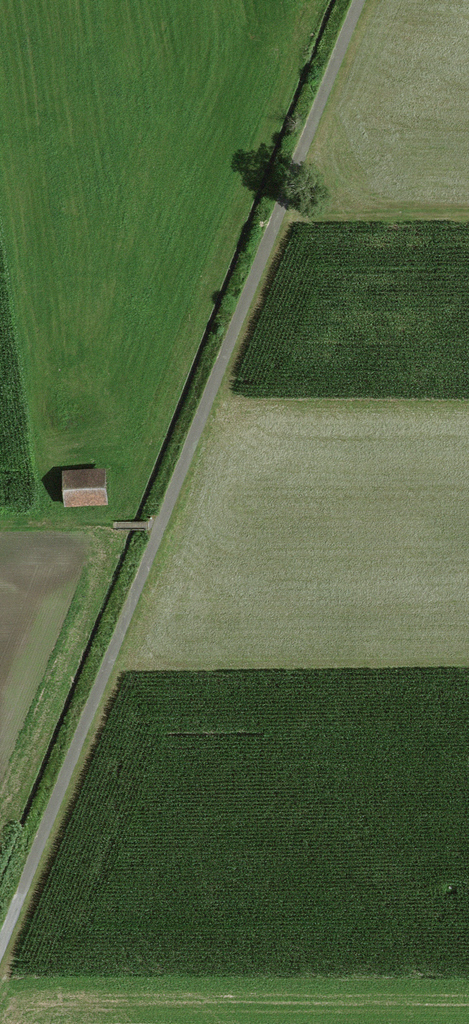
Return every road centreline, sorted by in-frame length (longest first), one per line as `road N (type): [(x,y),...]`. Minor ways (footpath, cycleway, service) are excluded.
road 1 (track): [(357,0),(0,946)]
road 2 (track): [(468,216),(277,211)]
road 3 (track): [(159,526),(0,526)]

